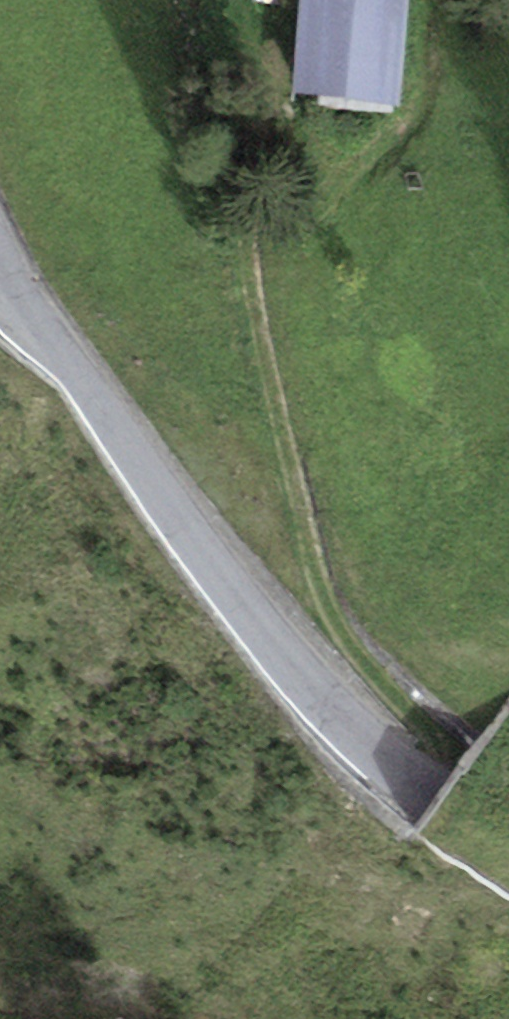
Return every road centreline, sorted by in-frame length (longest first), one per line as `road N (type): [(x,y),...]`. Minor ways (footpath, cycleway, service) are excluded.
road 1 (track): [(448,795),(446,746),(324,593),(225,245),(405,129),(420,0)]
road 2 (unclassified): [(0,251),(56,348),(302,669),(508,837)]

